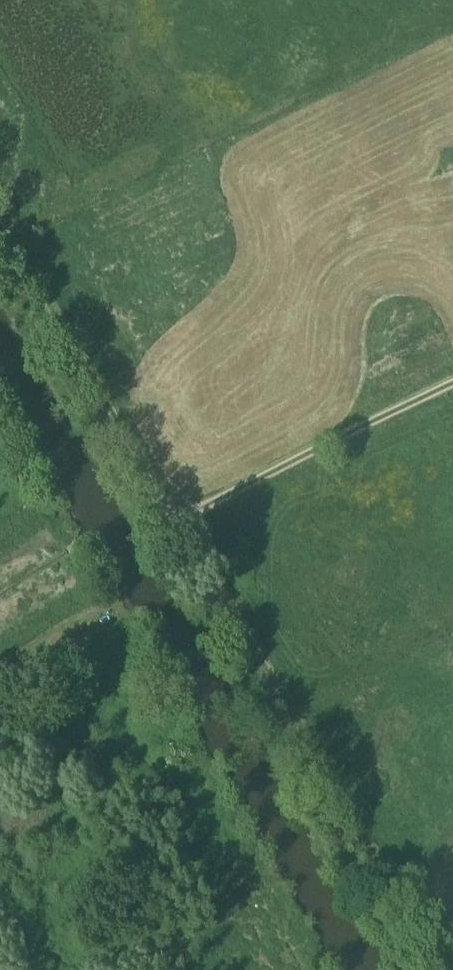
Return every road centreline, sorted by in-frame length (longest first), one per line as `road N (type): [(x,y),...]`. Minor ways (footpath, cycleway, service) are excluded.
road 1 (track): [(452,386),(177,521),(81,359)]
road 2 (track): [(0,677),(110,613)]

